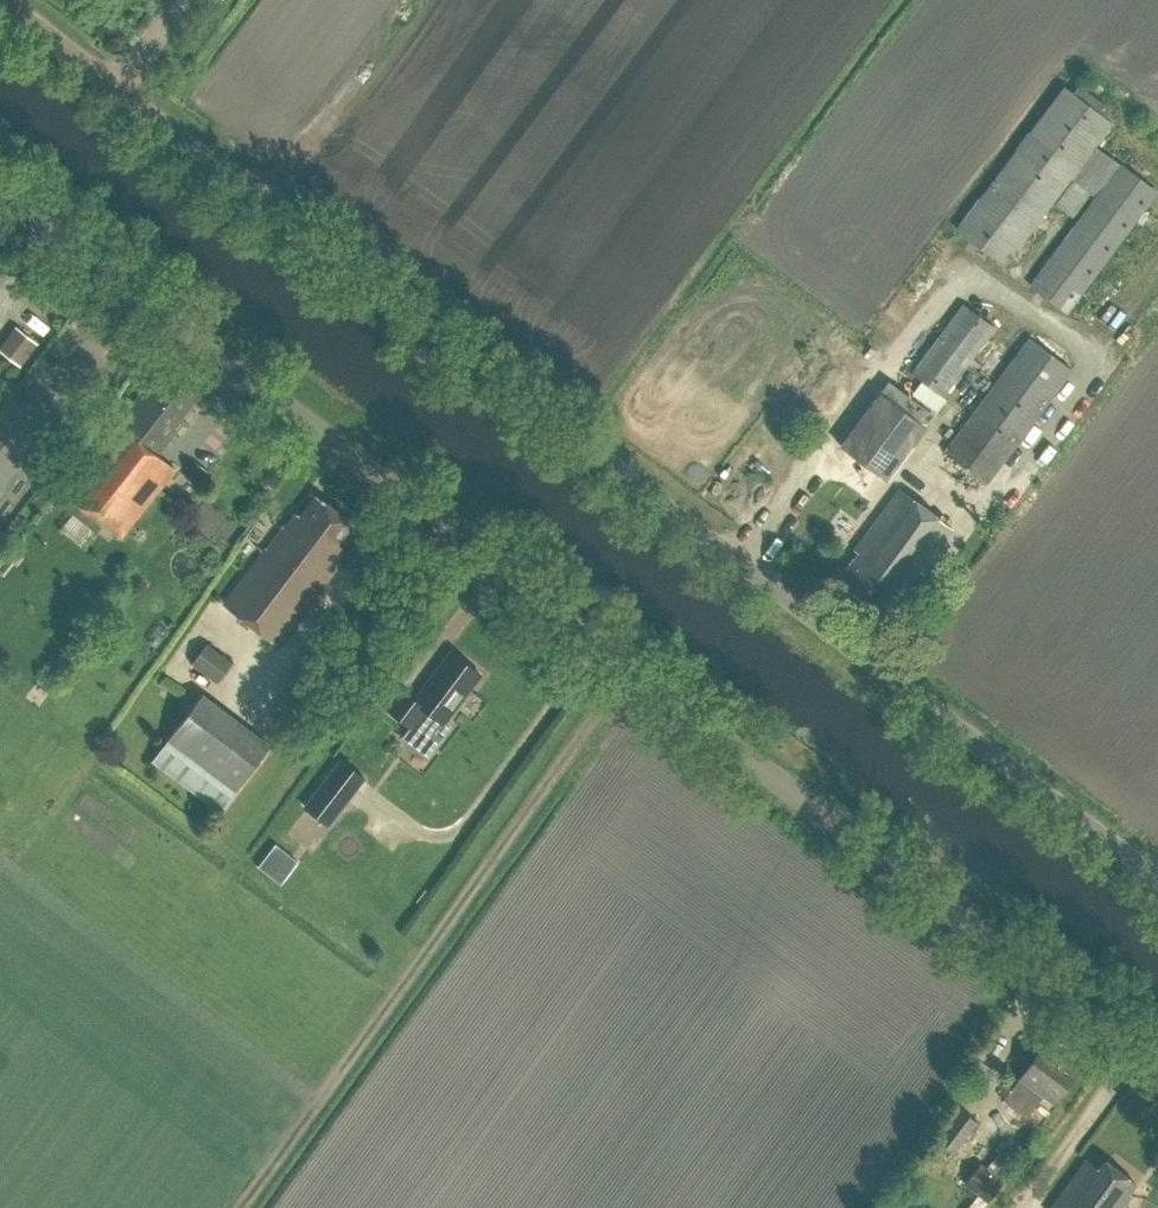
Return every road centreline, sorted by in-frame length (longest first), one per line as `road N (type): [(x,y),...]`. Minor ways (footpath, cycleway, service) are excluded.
road 1 (tertiary): [(1157,1068),(0,192)]
road 2 (unclassified): [(1157,876),(8,0)]
road 3 (track): [(632,668),(243,1207)]

